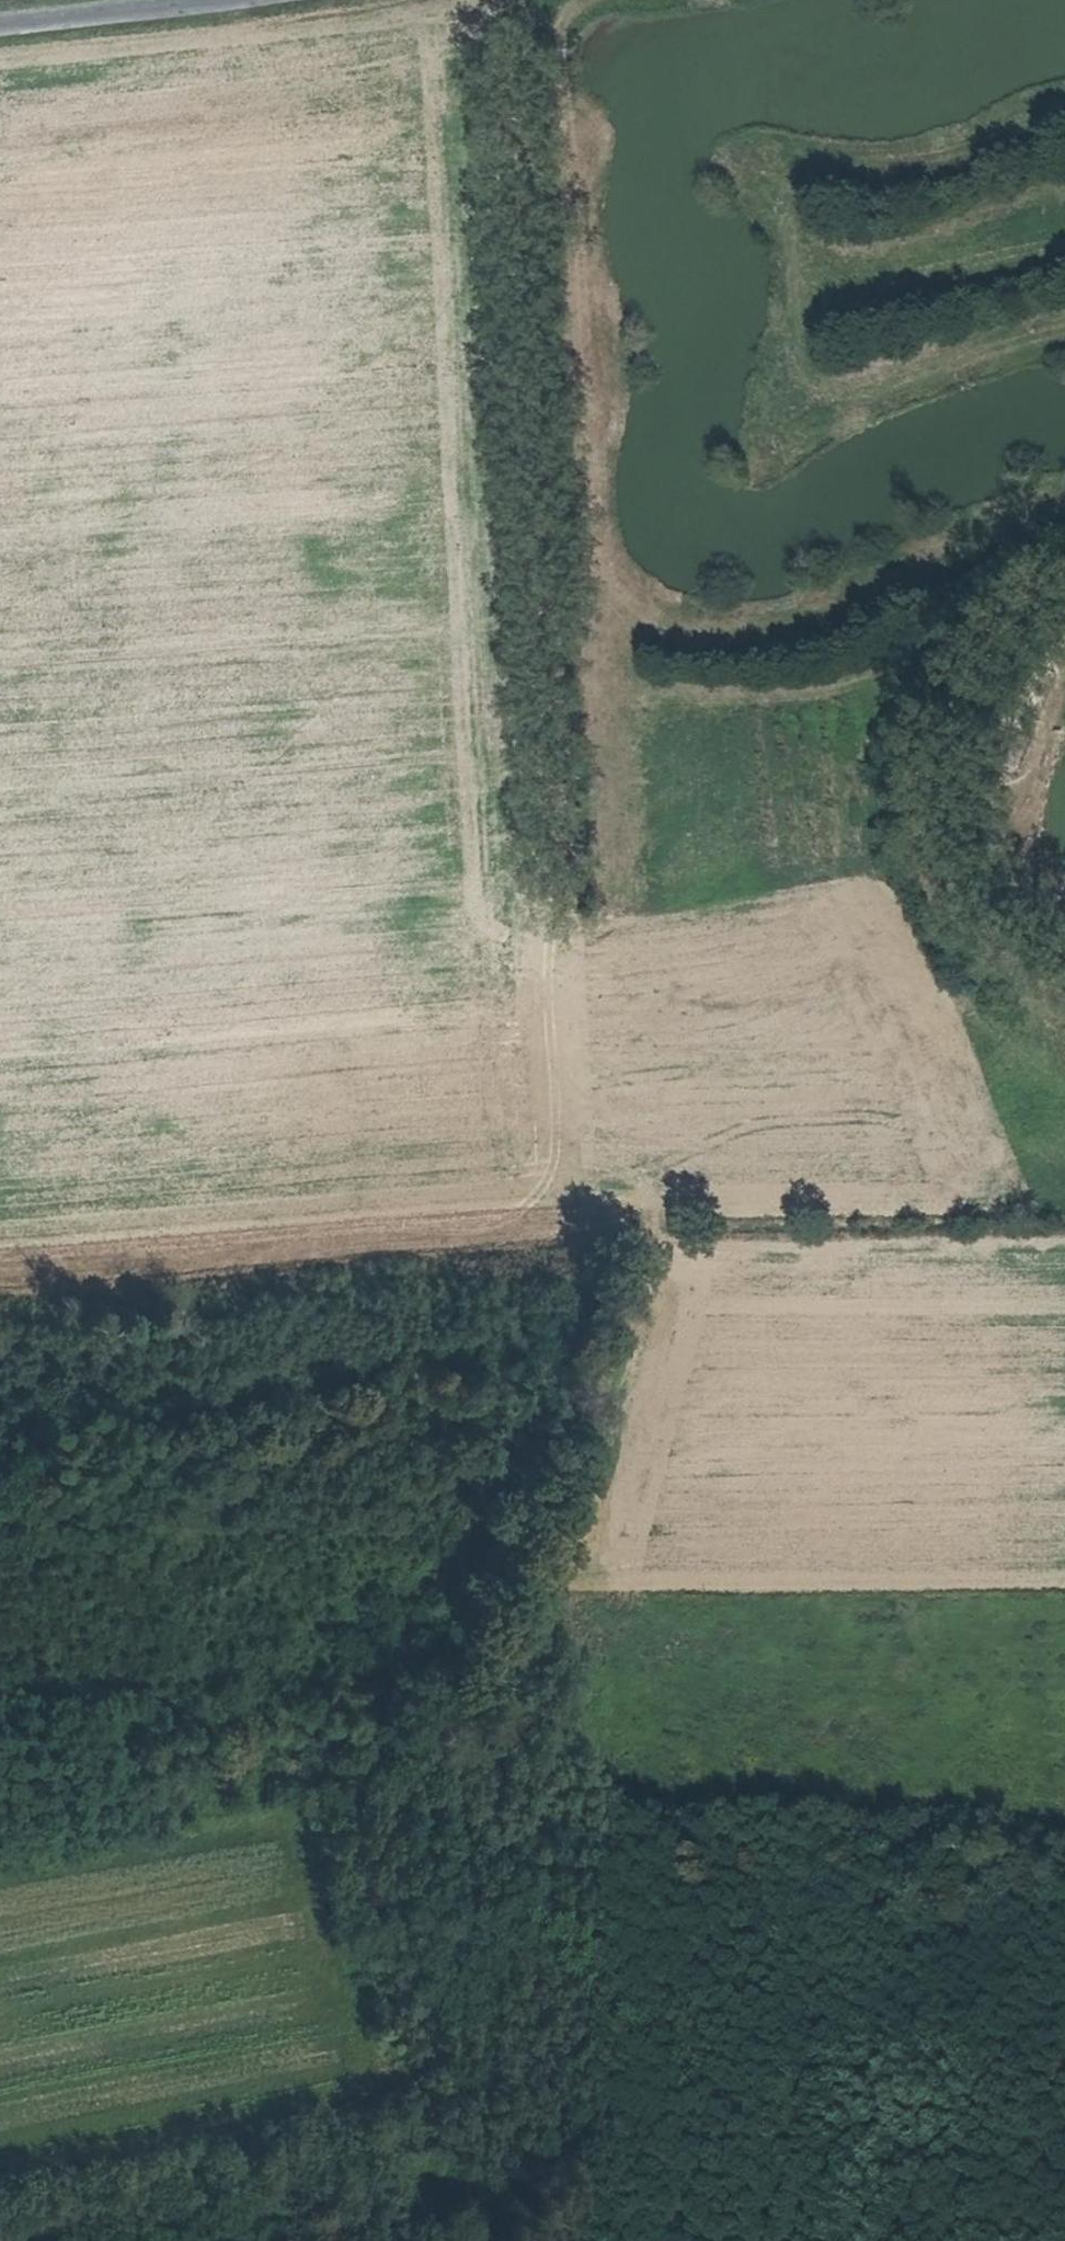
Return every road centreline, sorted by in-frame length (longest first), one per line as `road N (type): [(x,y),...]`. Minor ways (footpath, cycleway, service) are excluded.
road 1 (unclassified): [(0,32),(261,0)]

